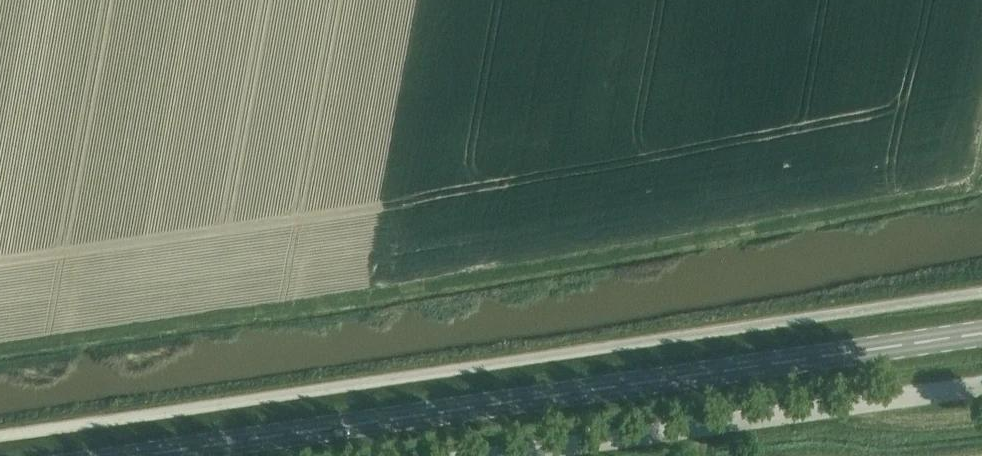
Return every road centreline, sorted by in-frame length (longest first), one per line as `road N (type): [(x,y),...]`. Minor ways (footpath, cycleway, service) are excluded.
road 1 (unclassified): [(981,291),(0,436)]
road 2 (secondary): [(133,455),(981,333)]
road 3 (unclassified): [(481,455),(981,384)]

